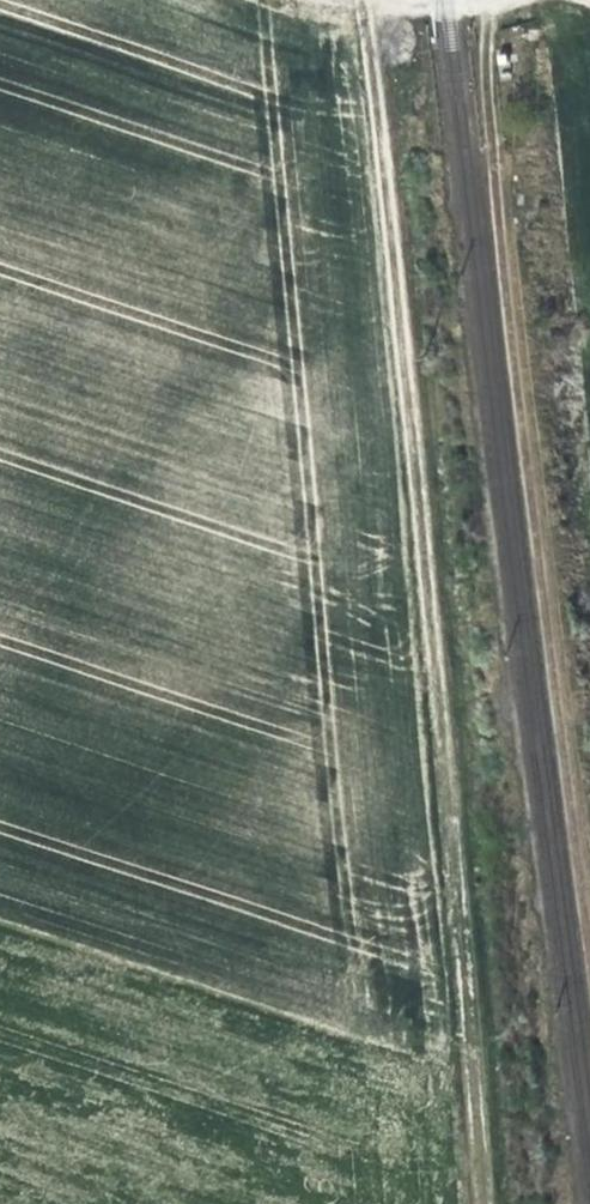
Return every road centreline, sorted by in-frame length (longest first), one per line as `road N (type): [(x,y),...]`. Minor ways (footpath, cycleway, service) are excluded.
road 1 (track): [(465,1203),(449,1078),(372,7)]
road 2 (track): [(488,0),(494,157),(589,933)]

